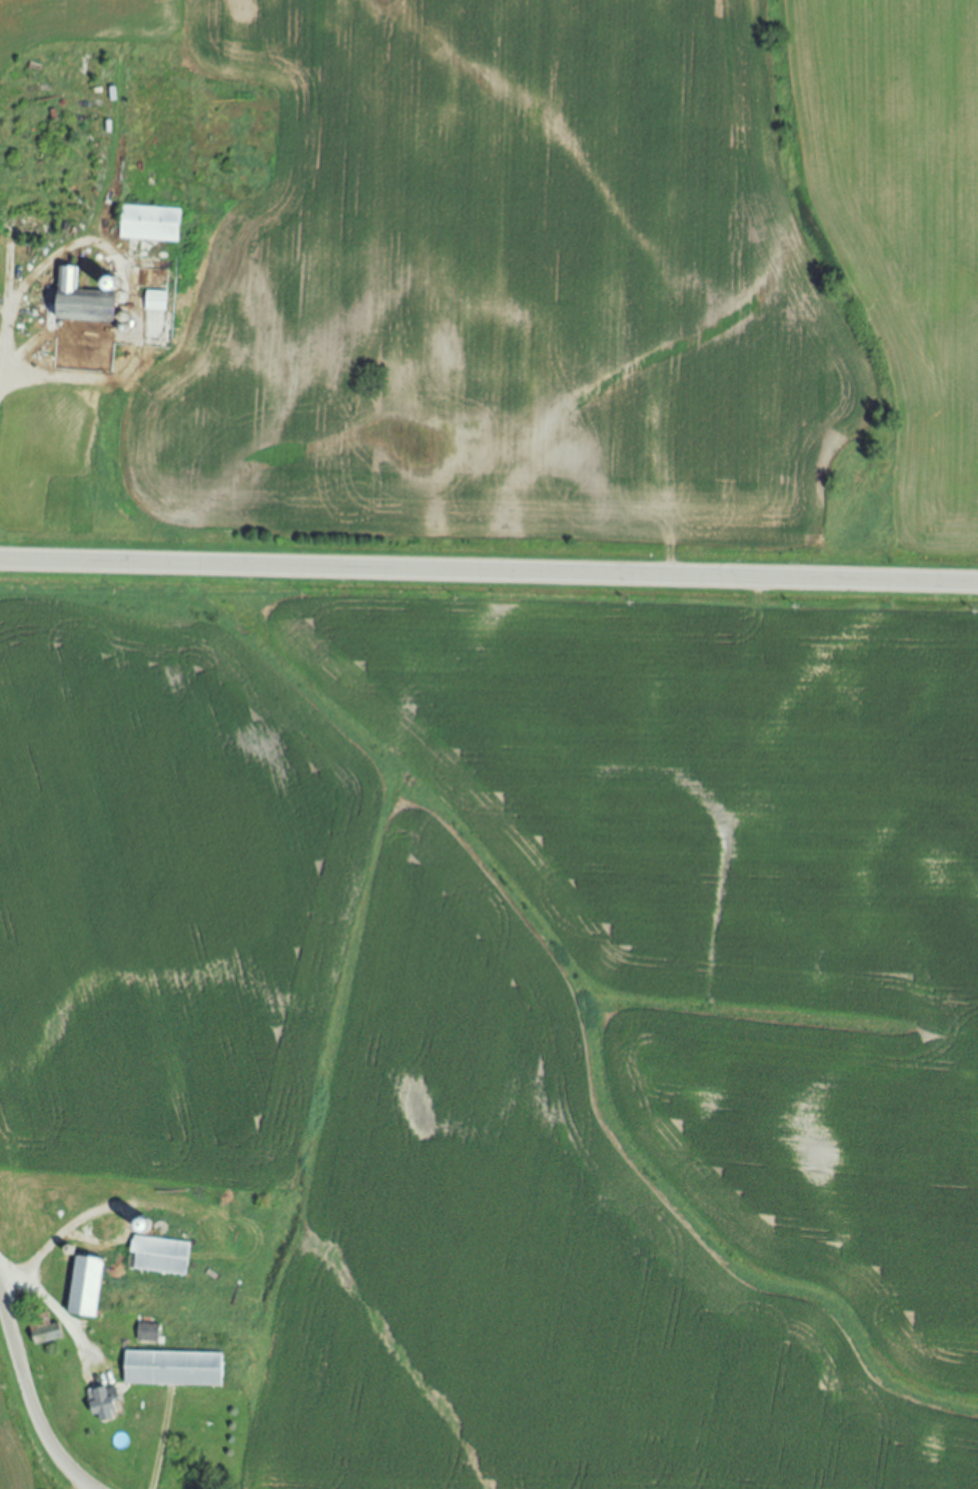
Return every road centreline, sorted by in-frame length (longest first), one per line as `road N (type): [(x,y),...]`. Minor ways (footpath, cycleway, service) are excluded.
road 1 (primary): [(977,585),(0,562)]
road 2 (residential): [(93,1488),(60,1457),(32,1407),(0,1295)]

